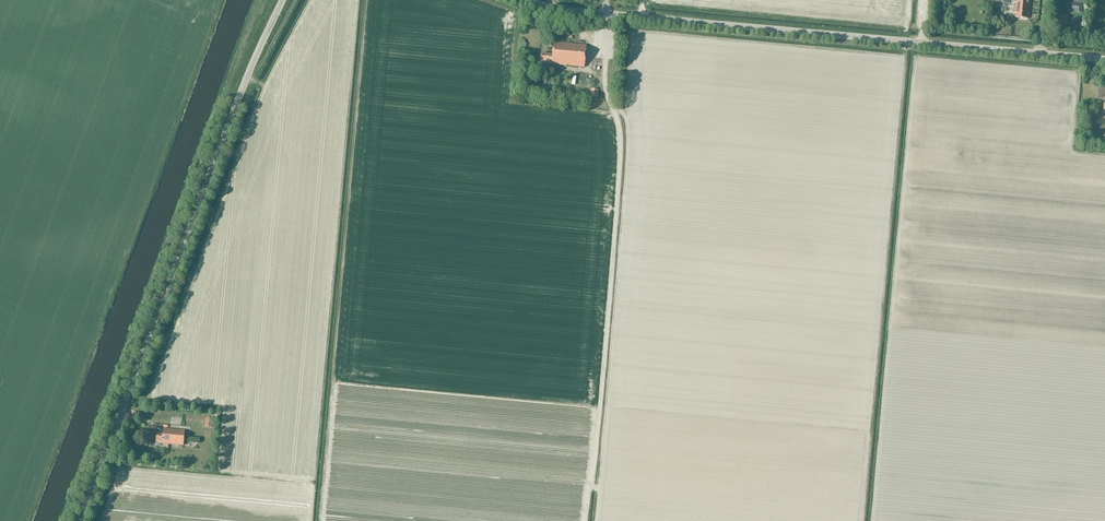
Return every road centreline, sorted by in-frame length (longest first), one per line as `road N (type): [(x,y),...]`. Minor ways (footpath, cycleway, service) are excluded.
road 1 (tertiary): [(1104,59),(524,0)]
road 2 (unclassified): [(79,520),(283,0)]

